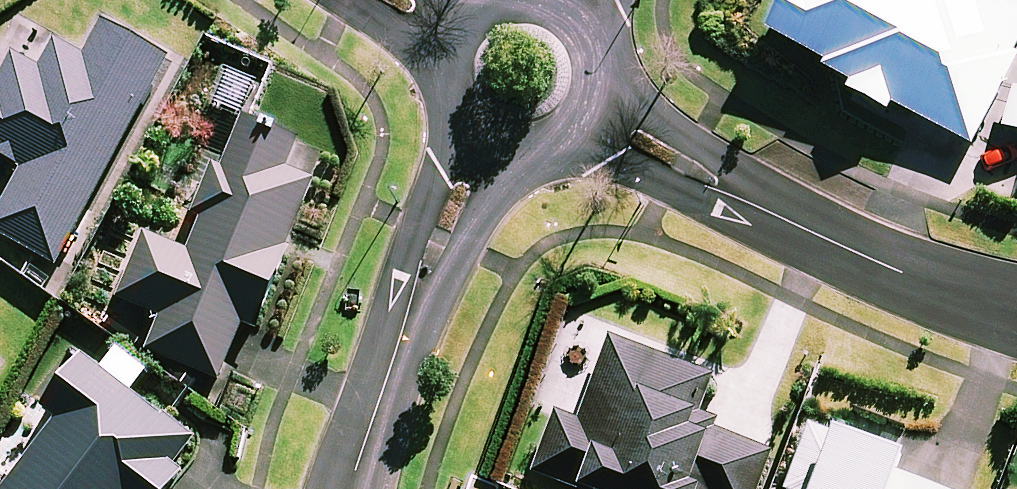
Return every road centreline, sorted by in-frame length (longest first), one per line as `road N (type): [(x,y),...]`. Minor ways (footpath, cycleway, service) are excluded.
road 1 (residential): [(1016,308),(894,267),(776,214),(594,115)]
road 2 (residential): [(481,138),(355,488)]
road 3 (residential): [(481,138),(461,121),(442,73),(455,23)]
road 4 (residential): [(573,0),(597,25),(609,61),(594,115)]
road 5 (residential): [(594,115),(571,137),(542,149),(481,138)]

